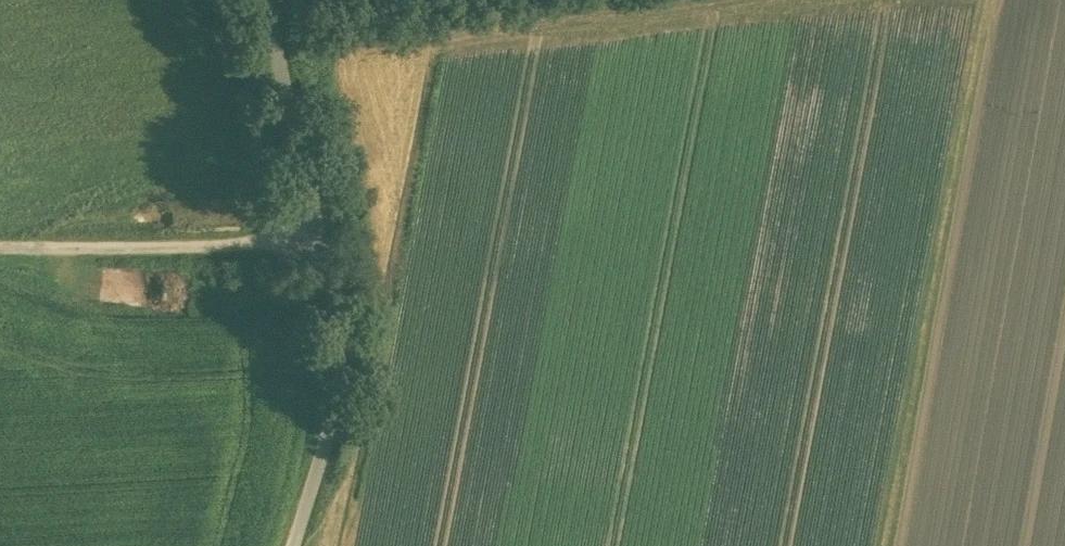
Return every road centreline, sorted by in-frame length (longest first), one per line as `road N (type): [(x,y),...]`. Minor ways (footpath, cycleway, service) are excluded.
road 1 (unclassified): [(270,0),(340,317),(341,378),(295,545)]
road 2 (track): [(0,249),(230,246),(319,230)]

